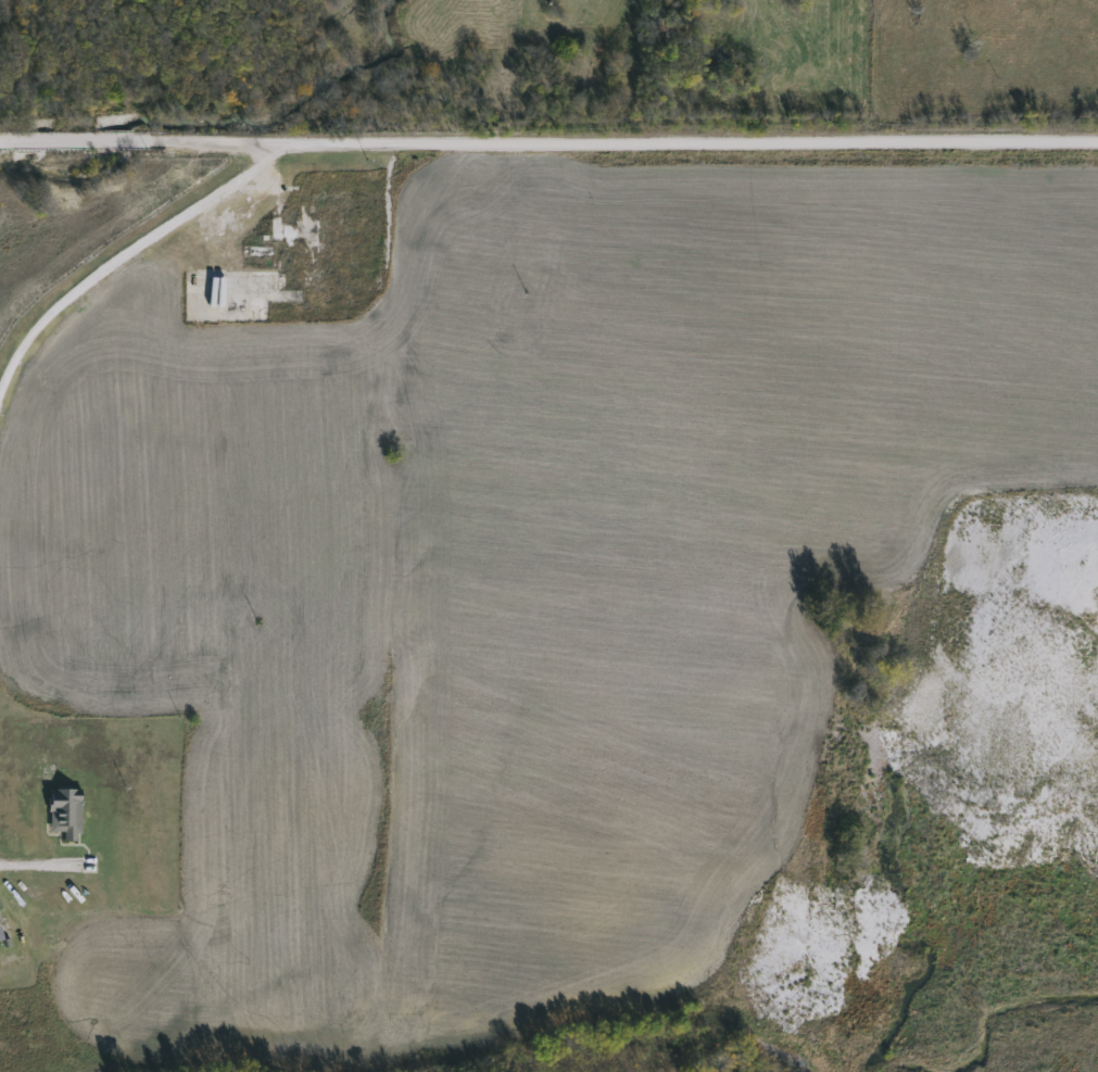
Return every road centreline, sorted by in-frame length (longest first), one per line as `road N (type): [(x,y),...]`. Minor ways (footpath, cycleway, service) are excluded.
road 1 (residential): [(1097,142),(0,147)]

